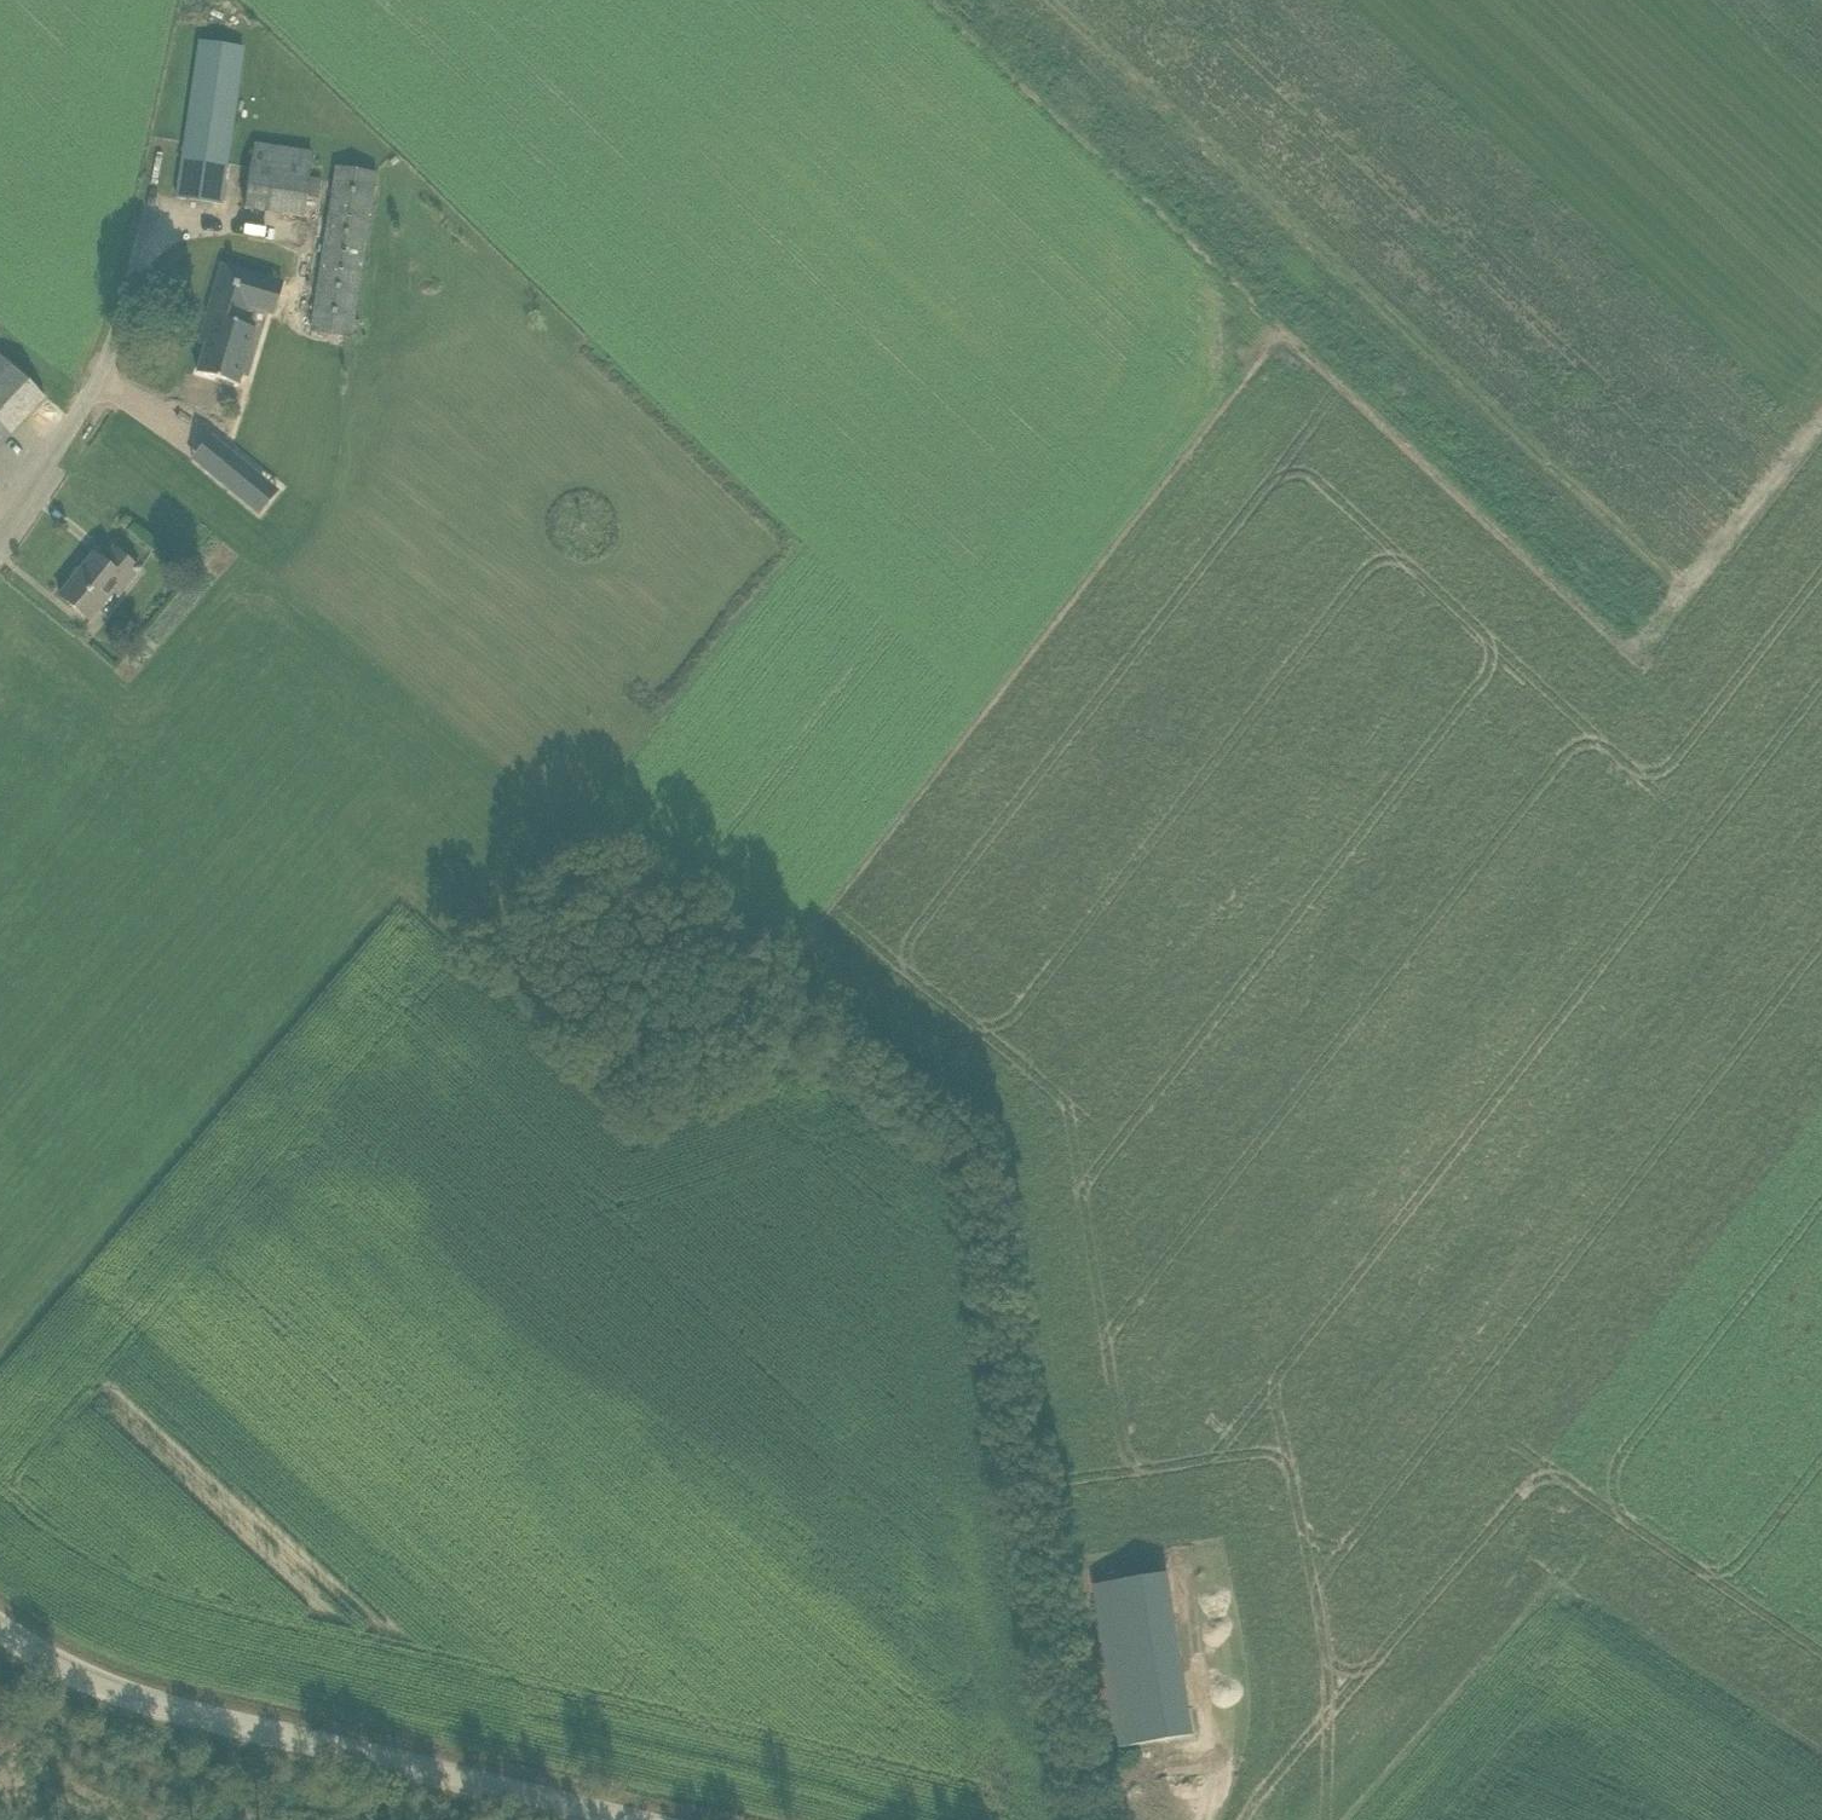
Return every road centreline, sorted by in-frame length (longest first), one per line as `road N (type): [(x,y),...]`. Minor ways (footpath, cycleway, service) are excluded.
road 1 (unclassified): [(627,1819),(104,1687),(0,1632)]
road 2 (unclassified): [(0,546),(109,379)]

